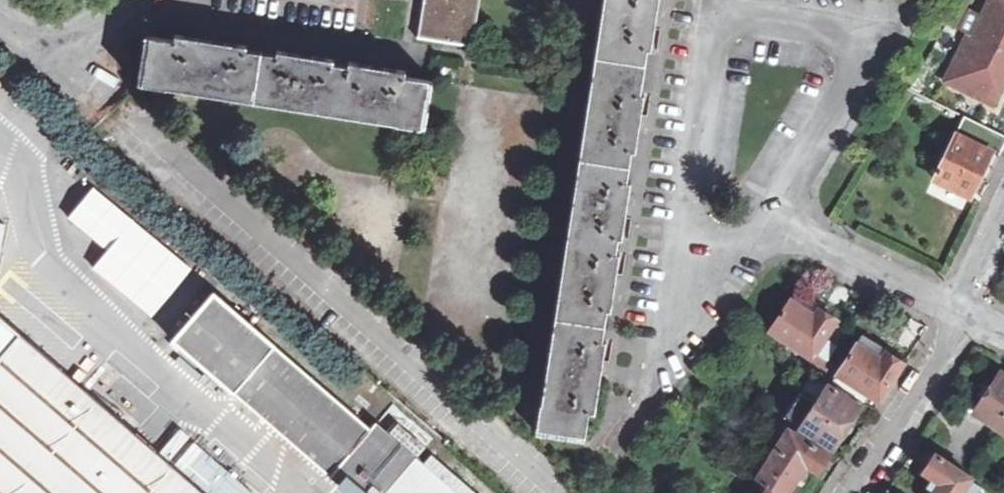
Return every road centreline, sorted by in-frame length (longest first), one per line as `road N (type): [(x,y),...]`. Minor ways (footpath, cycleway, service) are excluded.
road 1 (residential): [(962,304),(851,492)]
road 2 (residential): [(962,304),(772,215)]
road 3 (unclassified): [(137,0),(54,61),(0,13)]

